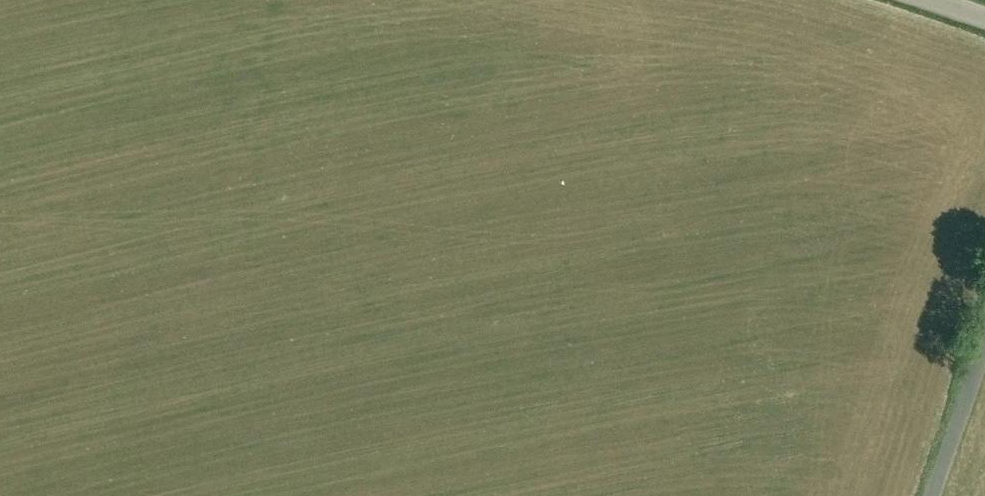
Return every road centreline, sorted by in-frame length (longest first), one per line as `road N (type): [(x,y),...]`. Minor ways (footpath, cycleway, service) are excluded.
road 1 (unclassified): [(938,495),(984,355)]

